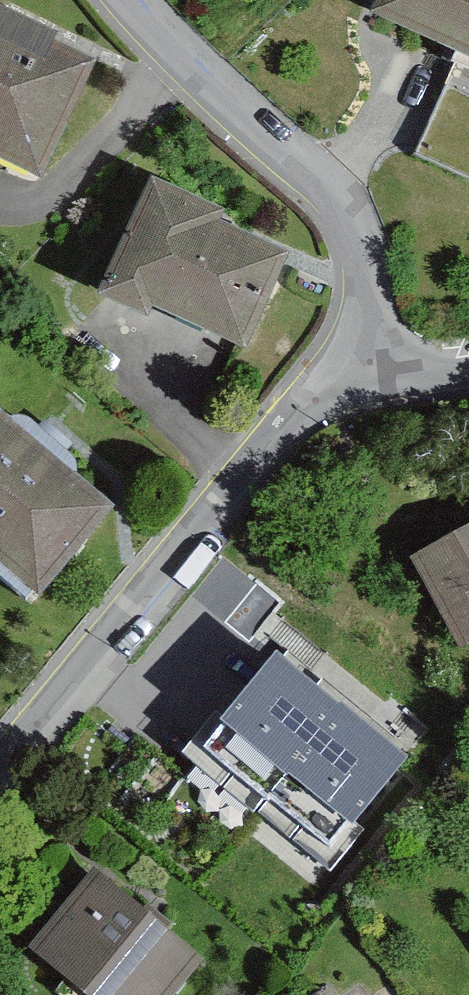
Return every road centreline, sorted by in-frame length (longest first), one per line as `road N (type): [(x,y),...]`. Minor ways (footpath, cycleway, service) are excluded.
road 1 (residential): [(0,785),(345,369)]
road 2 (residential): [(126,0),(184,67),(340,205),(359,241),(371,311),(345,369)]
road 3 (residential): [(345,369),(410,380),(468,370)]

